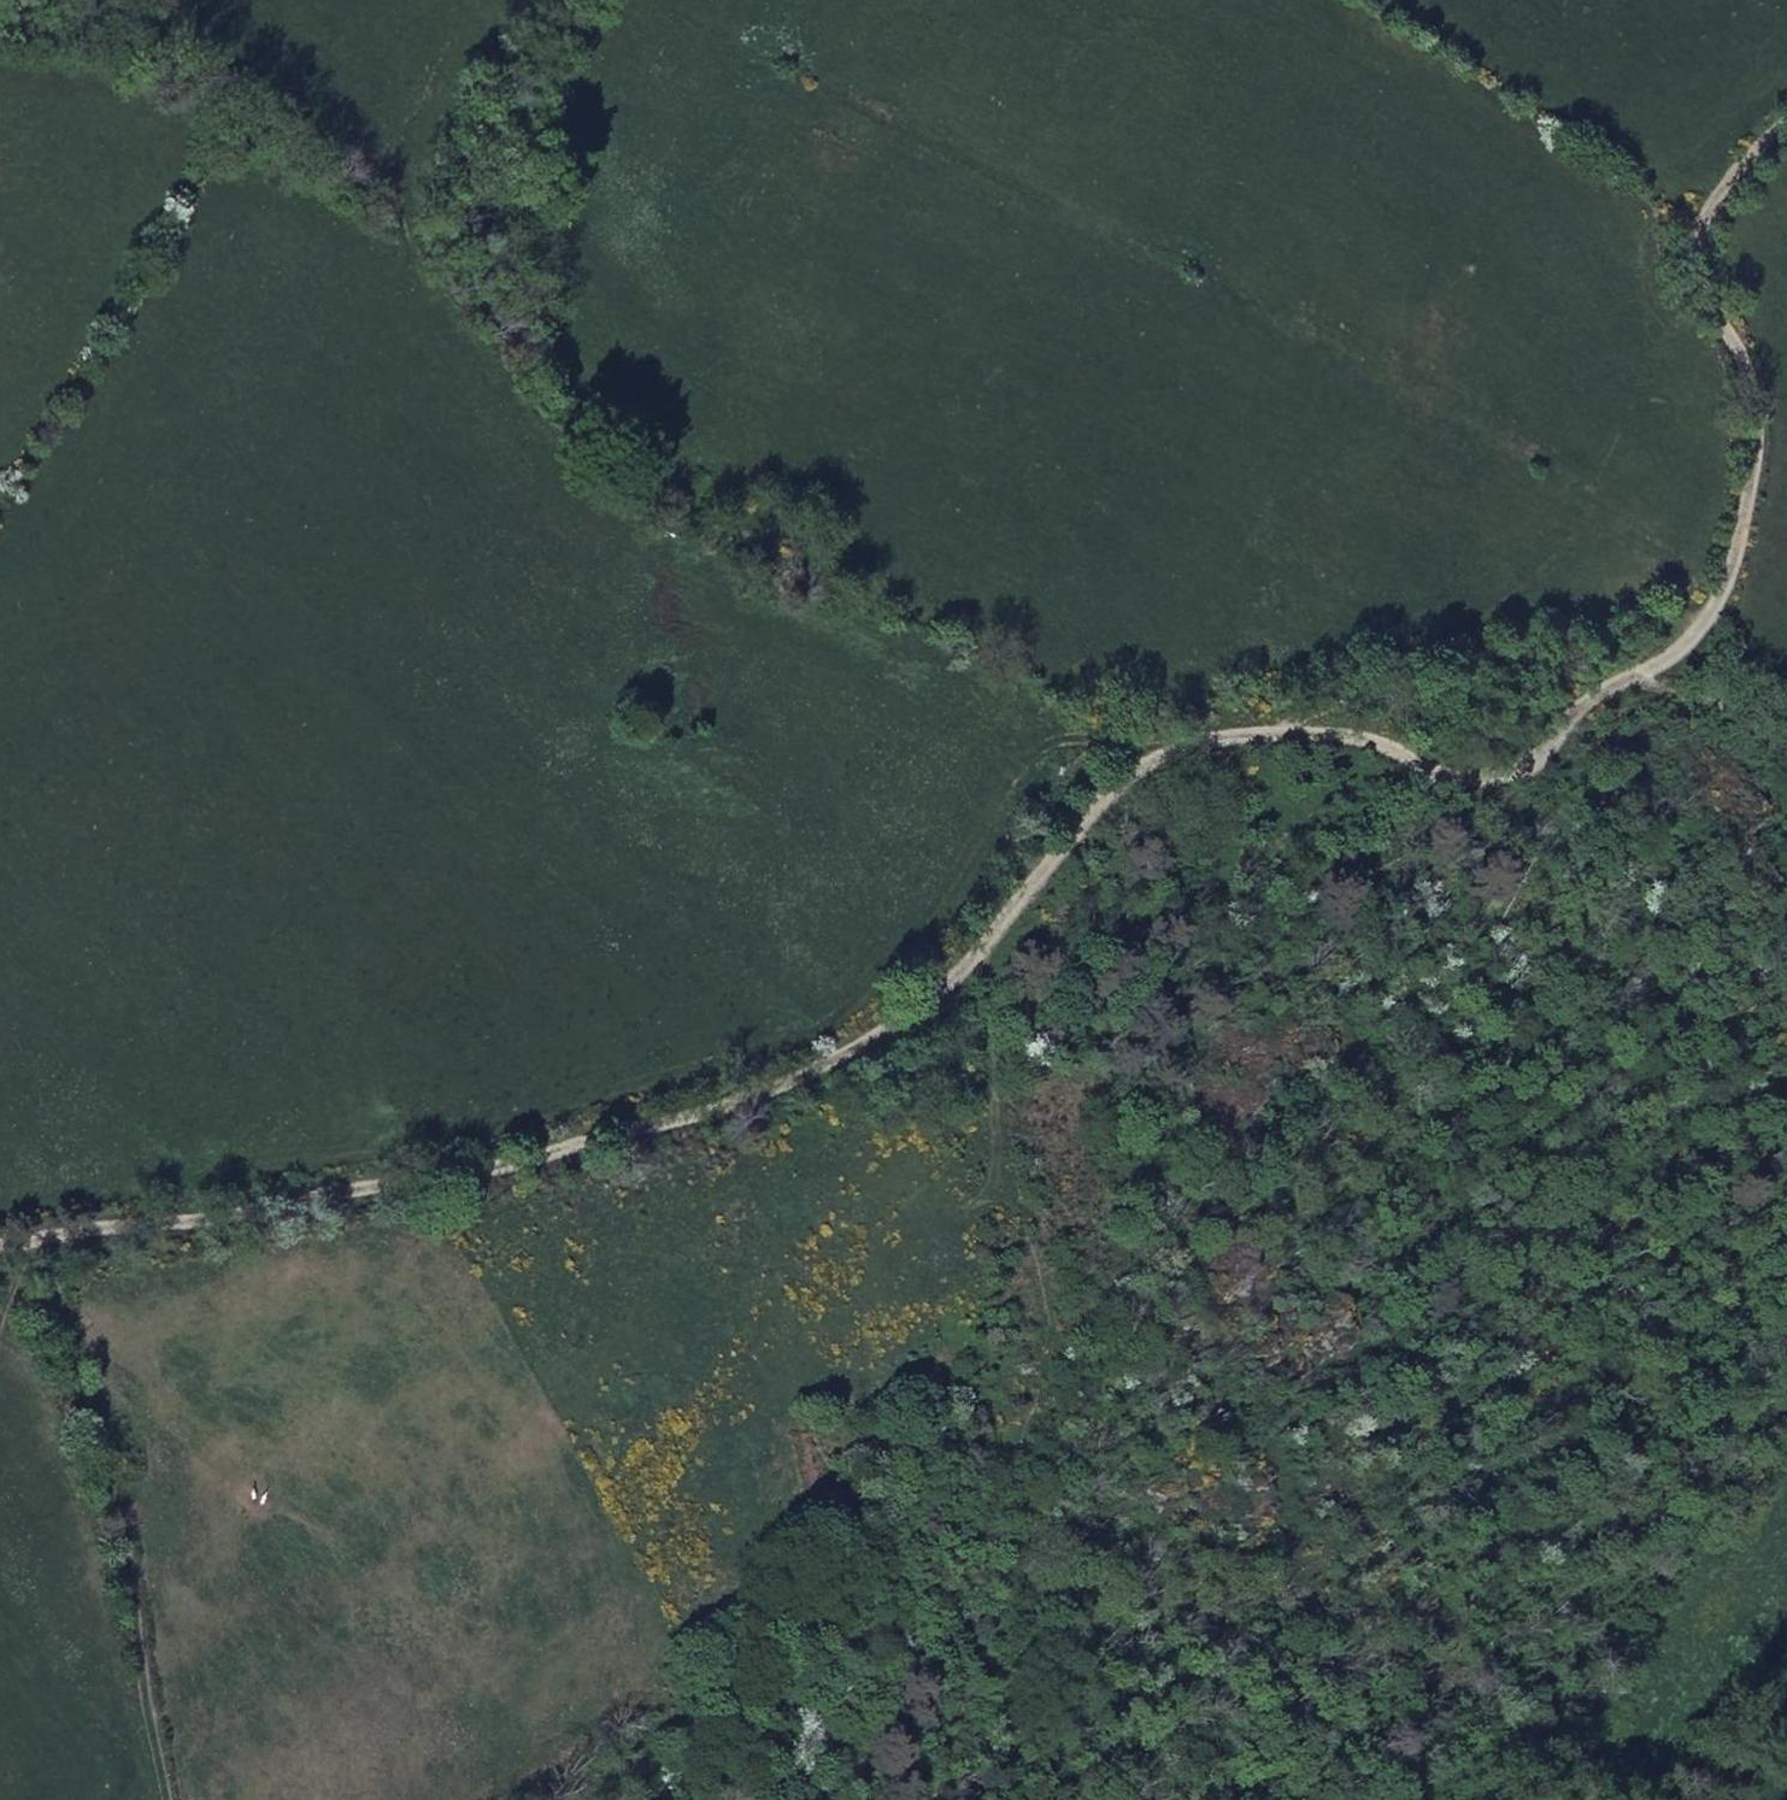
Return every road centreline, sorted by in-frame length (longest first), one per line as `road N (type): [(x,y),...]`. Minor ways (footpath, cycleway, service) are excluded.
road 1 (track): [(1786,136),(1688,239),(1785,446),(1769,607),(1539,785),(1369,723),(1186,743),(866,1042),(173,1225),(0,1247)]
road 2 (track): [(44,1242),(144,1623),(167,1799)]

